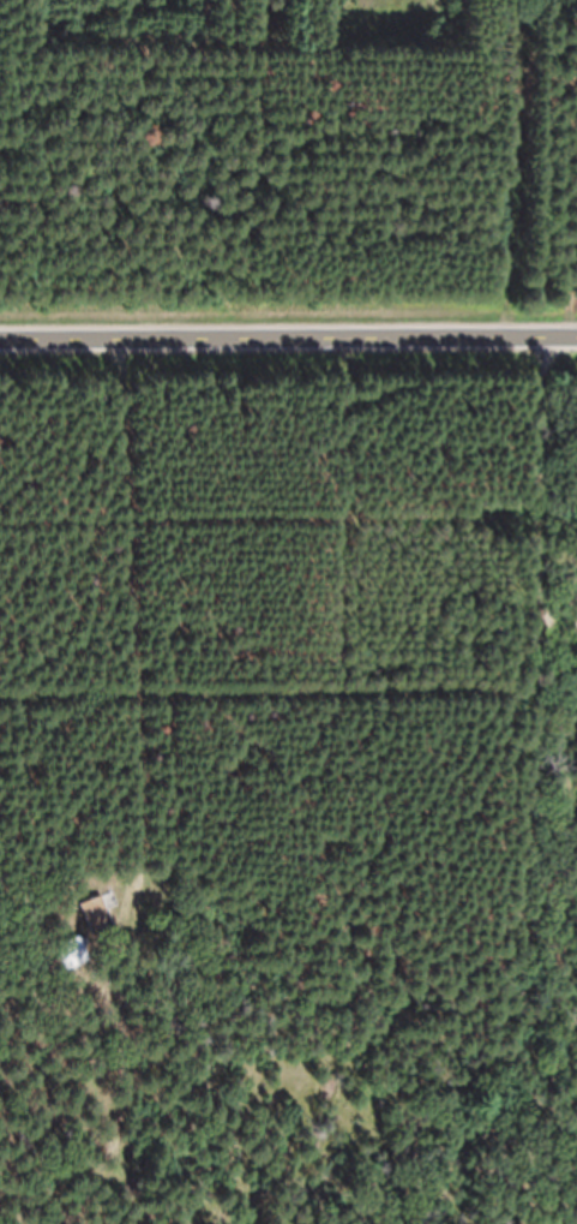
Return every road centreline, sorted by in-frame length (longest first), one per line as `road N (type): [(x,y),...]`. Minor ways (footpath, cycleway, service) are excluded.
road 1 (secondary): [(576,338),(0,340)]

